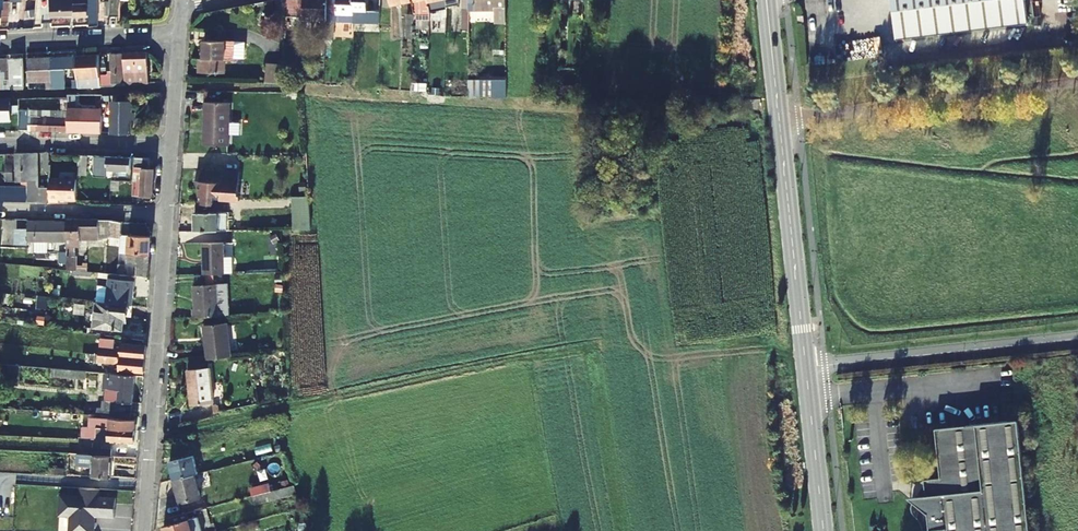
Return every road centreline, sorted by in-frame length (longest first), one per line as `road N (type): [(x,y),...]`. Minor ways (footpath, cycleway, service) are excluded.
road 1 (secondary): [(768,0),(807,369)]
road 2 (unclassified): [(145,530),(171,217)]
road 3 (unclassified): [(807,369),(1077,338)]
road 4 (residential): [(178,36),(0,44)]
road 5 (residential): [(173,144),(0,143)]
road 6 (residential): [(0,208),(171,217)]
road 7 (secondary): [(807,369),(823,530)]

